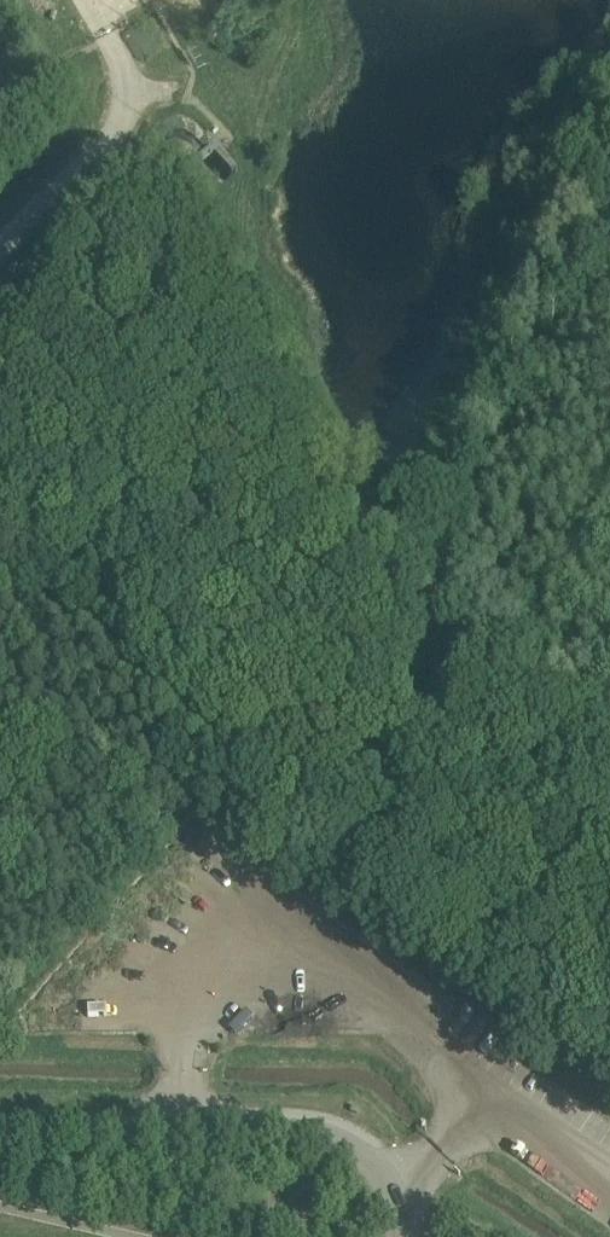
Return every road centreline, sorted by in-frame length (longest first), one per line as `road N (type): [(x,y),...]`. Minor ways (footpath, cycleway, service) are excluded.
road 1 (unclassified): [(403,1236),(386,1181),(358,1153),(322,1138),(0,1132)]
road 2 (unclassified): [(0,217),(99,123),(122,85),(113,45)]

